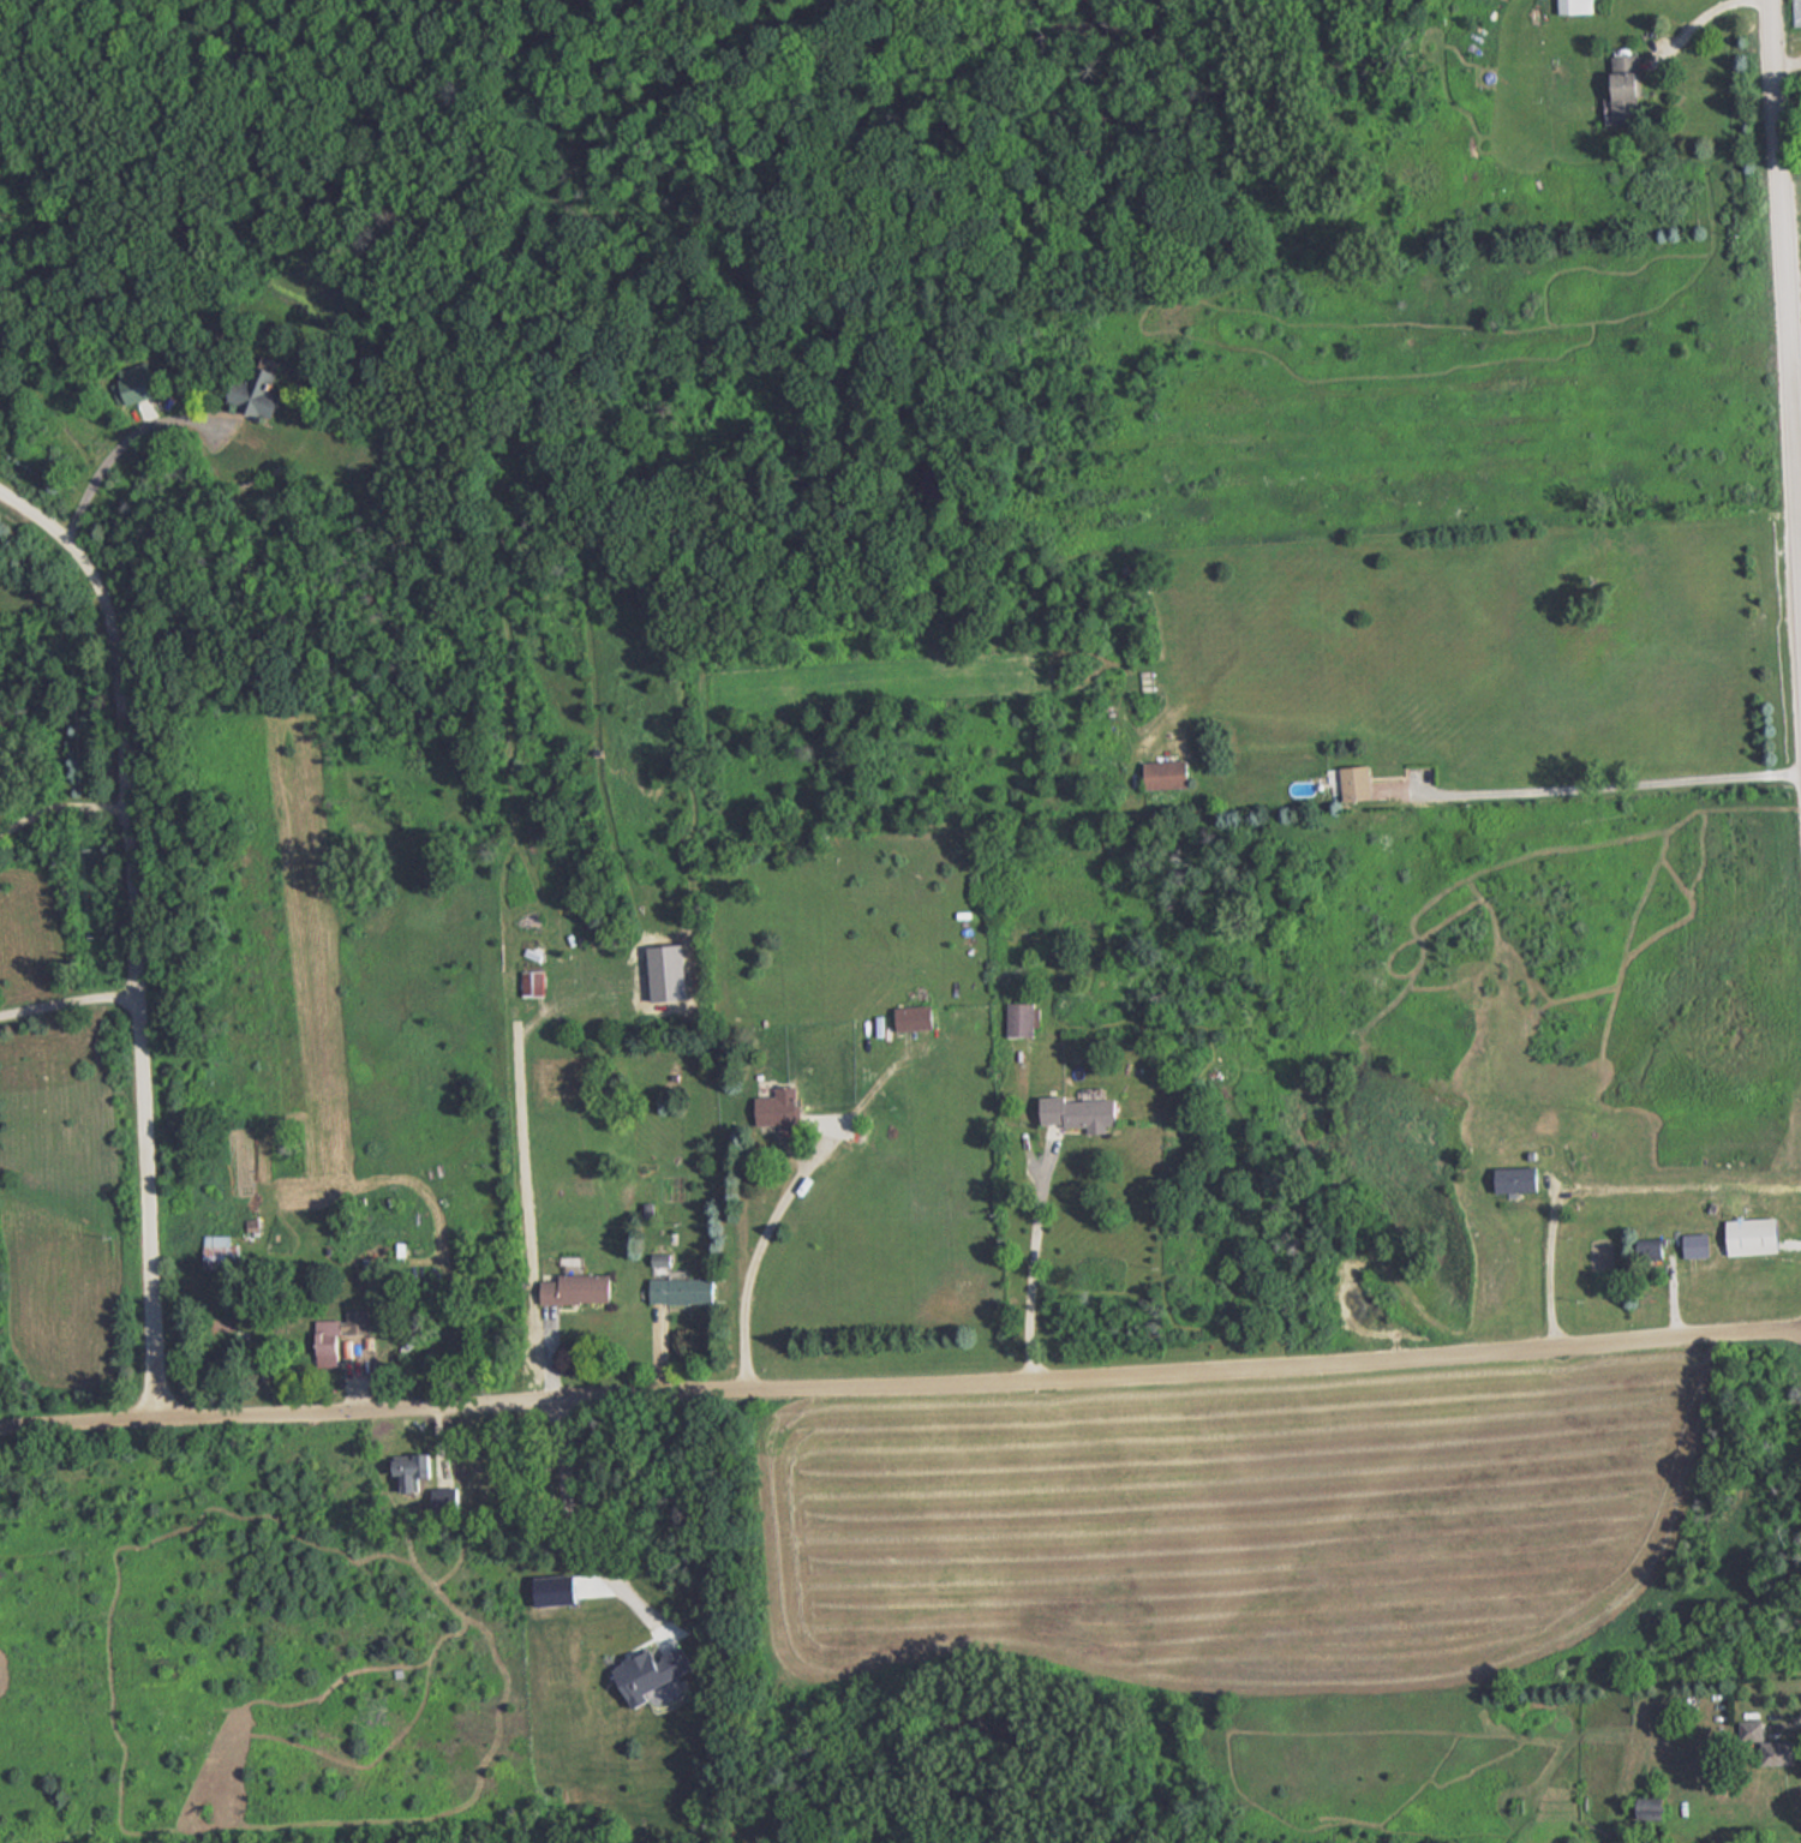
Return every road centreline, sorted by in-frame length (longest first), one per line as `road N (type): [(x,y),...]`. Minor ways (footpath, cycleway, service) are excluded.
road 1 (residential): [(0,1427),(1800,1323)]
road 2 (residential): [(161,1420),(119,657),(102,594),(82,560),(0,493)]
road 3 (residential): [(1800,521),(1776,0)]

